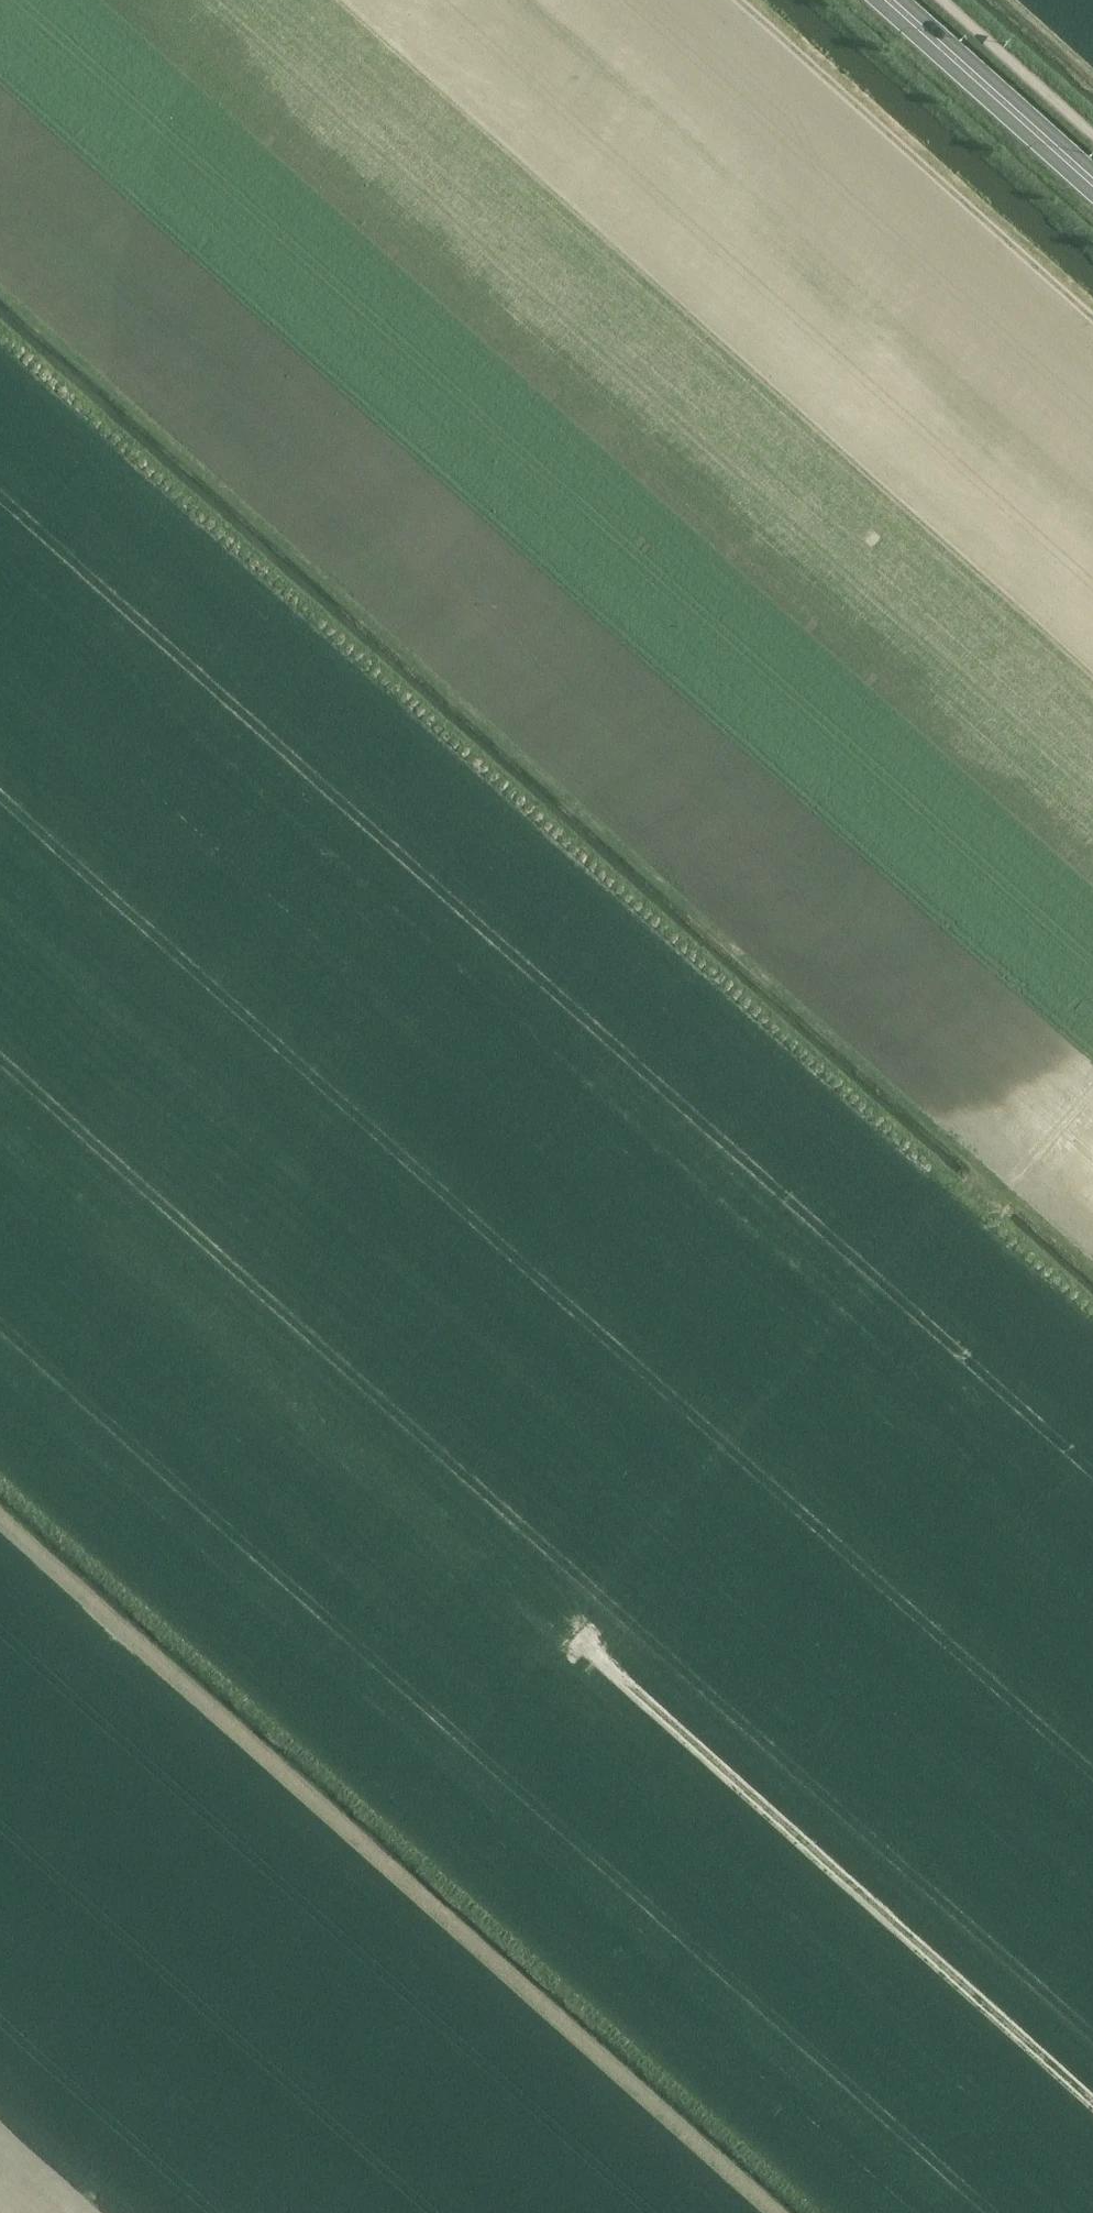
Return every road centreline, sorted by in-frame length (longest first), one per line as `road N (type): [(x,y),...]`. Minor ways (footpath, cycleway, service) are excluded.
road 1 (track): [(578,1637),(1092,2100)]
road 2 (secondary): [(1092,185),(889,0)]

